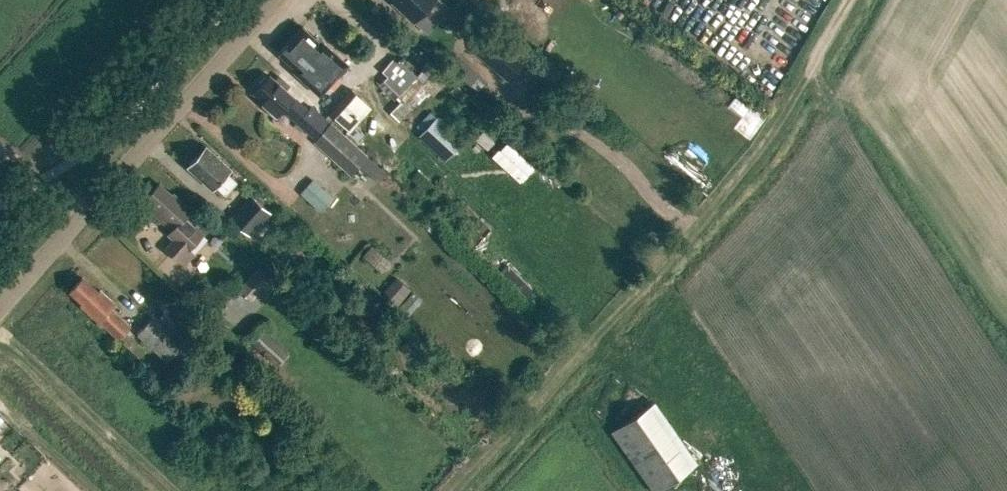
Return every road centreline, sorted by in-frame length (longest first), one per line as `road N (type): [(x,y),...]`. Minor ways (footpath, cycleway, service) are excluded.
road 1 (track): [(850,0),(736,183),(455,490)]
road 2 (unclassified): [(0,307),(273,0)]
road 3 (track): [(0,323),(182,490)]

